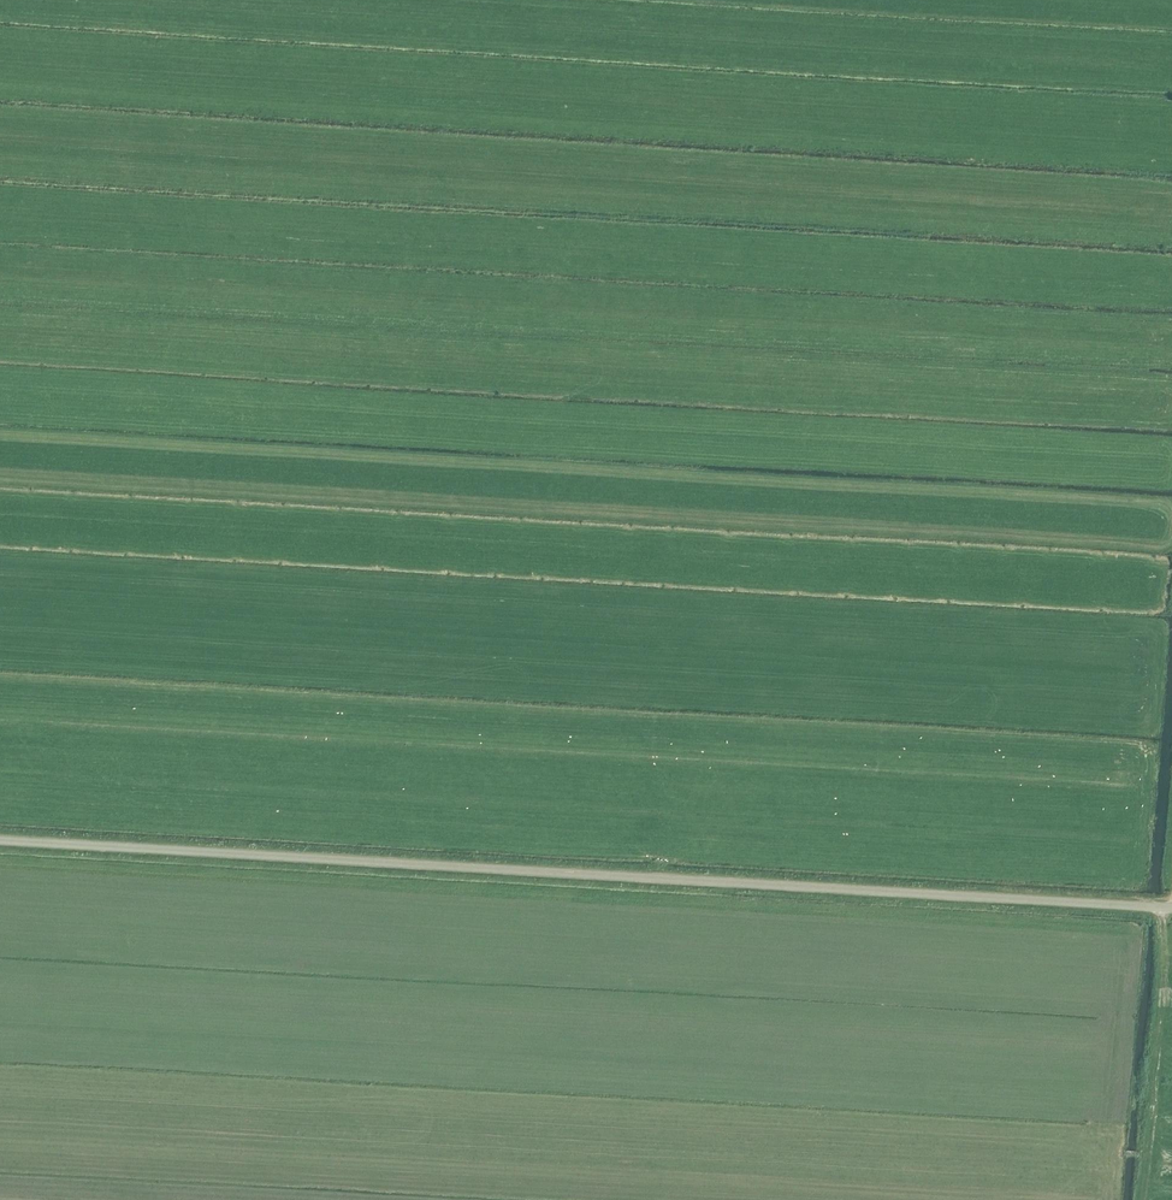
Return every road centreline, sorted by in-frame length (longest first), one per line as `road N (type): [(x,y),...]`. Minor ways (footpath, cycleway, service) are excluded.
road 1 (unclassified): [(1171,908),(0,840)]
road 2 (track): [(1171,905),(1162,927),(1147,1155),(1124,1153)]

